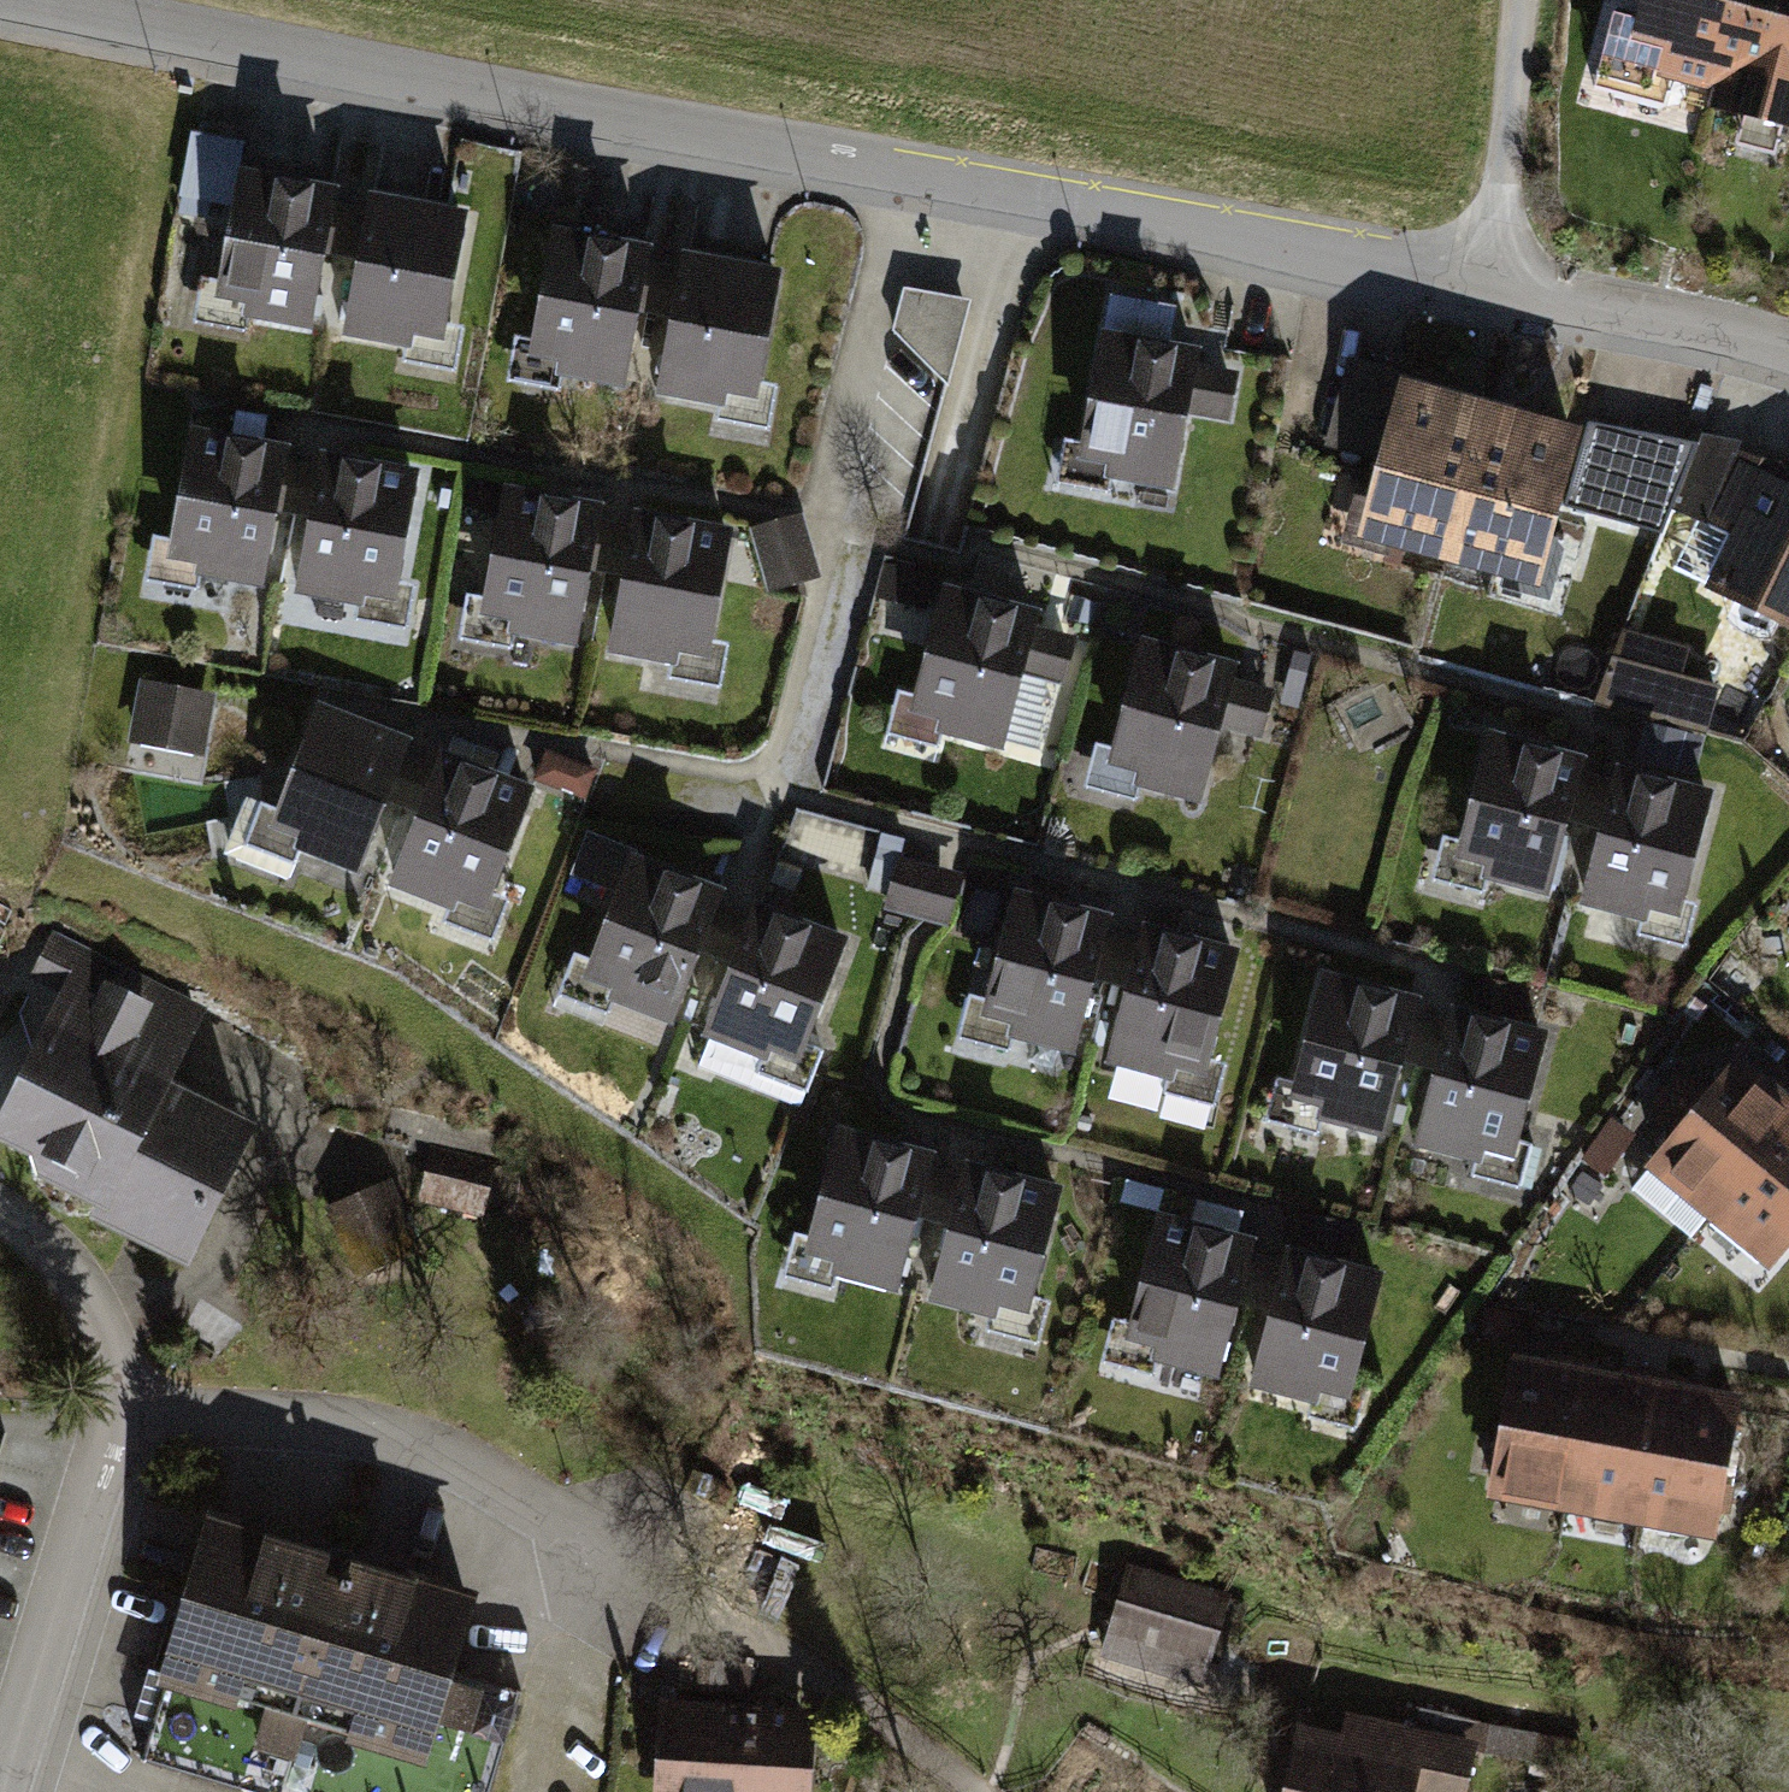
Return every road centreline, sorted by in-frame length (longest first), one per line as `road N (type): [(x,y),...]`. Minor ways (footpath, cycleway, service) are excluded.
road 1 (residential): [(1788,348),(1481,280),(5,0)]
road 2 (residential): [(111,1418),(347,1426),(462,1463),(601,1544)]
road 3 (residential): [(0,1791),(111,1418)]
road 4 (track): [(1481,280),(1519,0)]
road 5 (residential): [(0,1217),(87,1285),(111,1418)]

